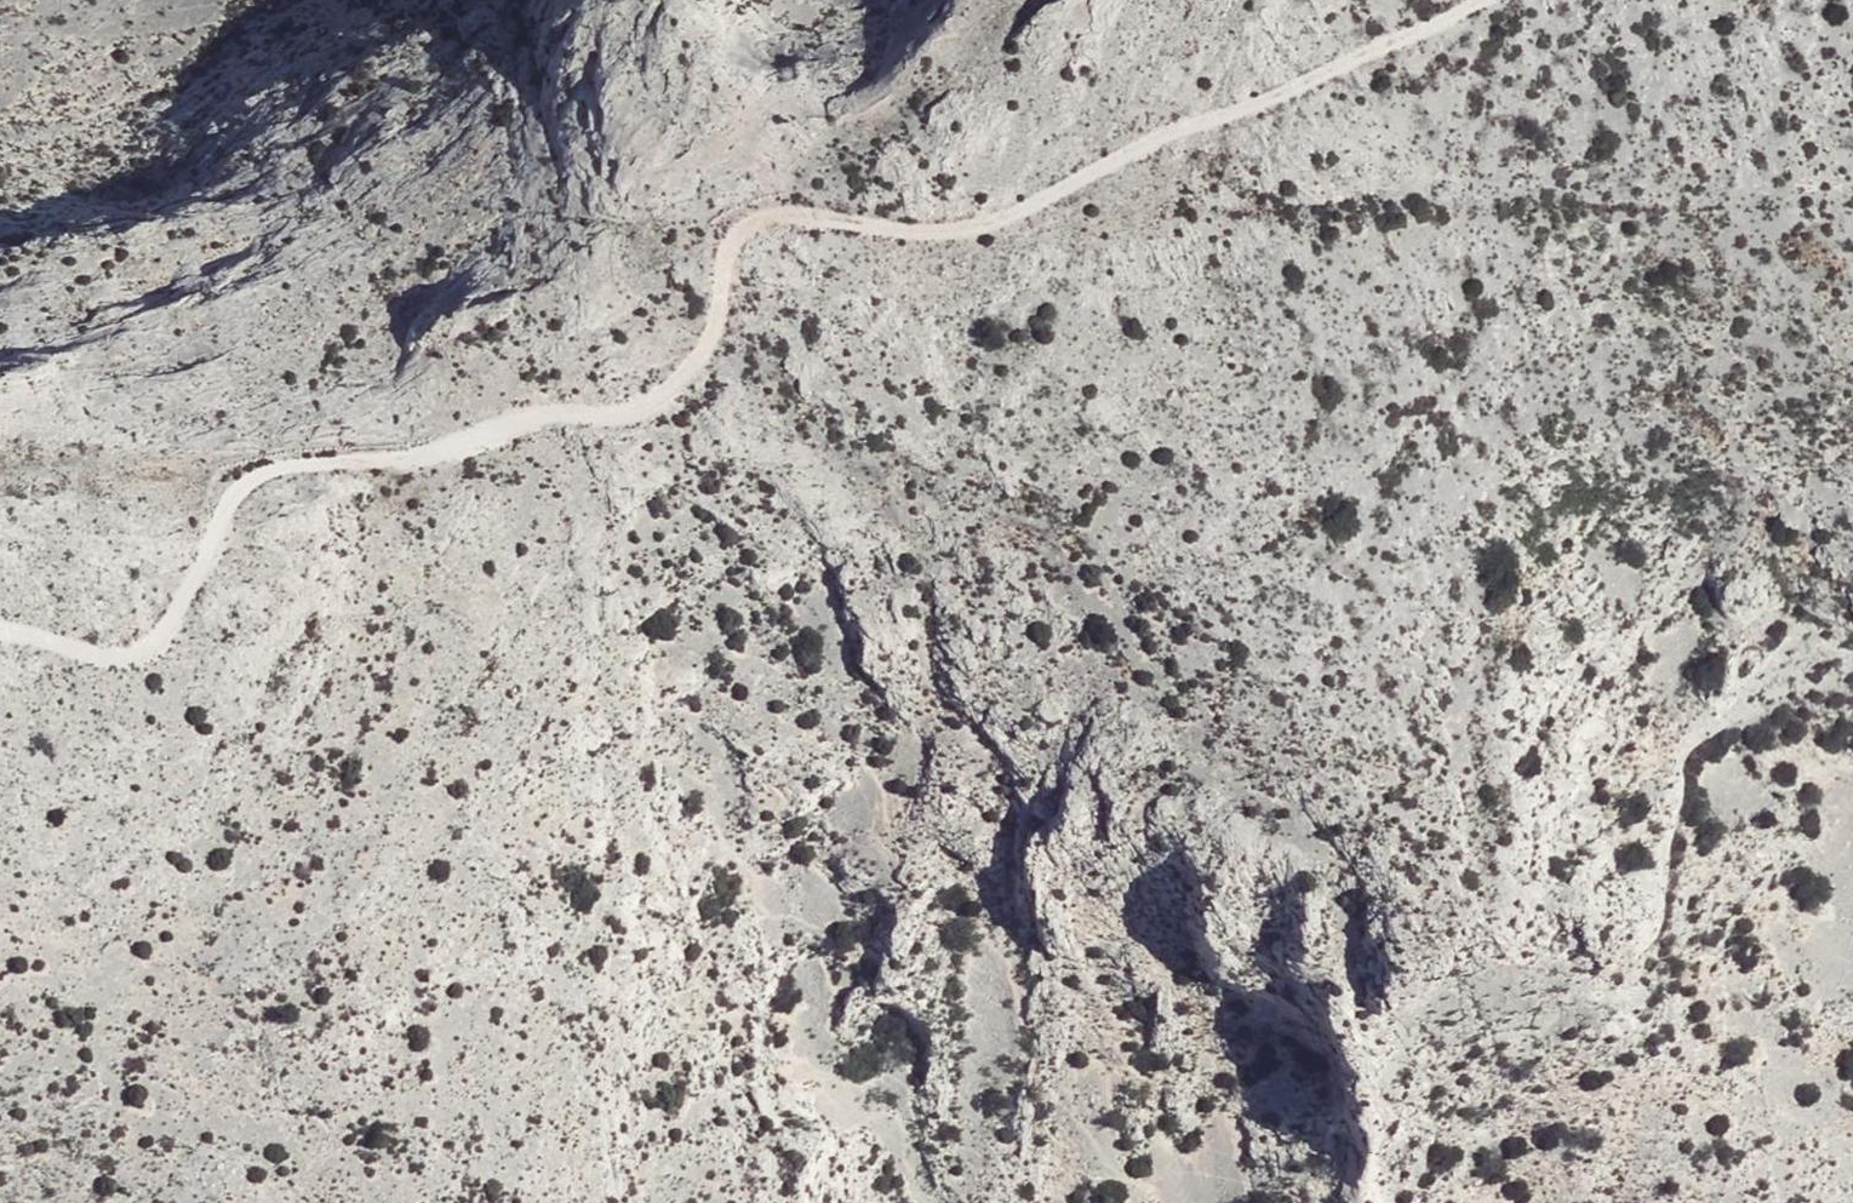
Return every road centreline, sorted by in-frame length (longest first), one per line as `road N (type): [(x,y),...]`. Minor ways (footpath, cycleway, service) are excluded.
road 1 (track): [(0,631),(135,657),(171,629),(242,485),(270,470),(418,458),(523,421),(639,414),(665,402),(688,383),(718,332),(730,249),(744,229),(768,218),(929,234),(1000,222),(1176,126),(1252,106),(1480,0)]

